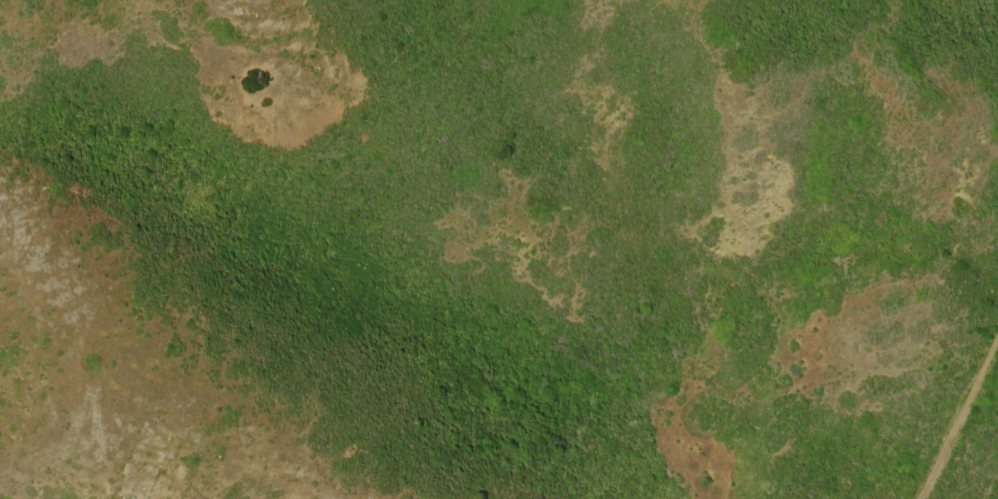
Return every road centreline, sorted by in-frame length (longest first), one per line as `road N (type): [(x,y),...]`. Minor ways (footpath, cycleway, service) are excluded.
road 1 (track): [(921,498),(997,340)]

